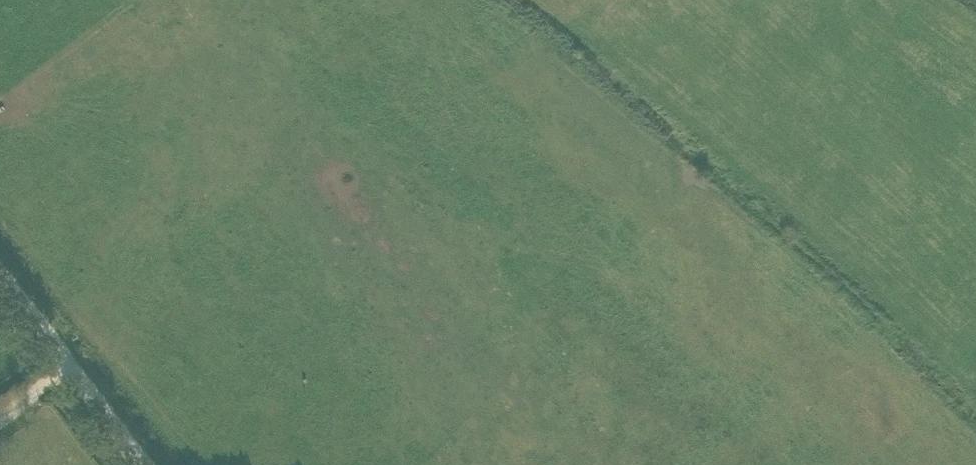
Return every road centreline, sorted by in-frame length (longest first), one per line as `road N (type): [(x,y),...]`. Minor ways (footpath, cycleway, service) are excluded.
road 1 (track): [(0,281),(143,464)]

